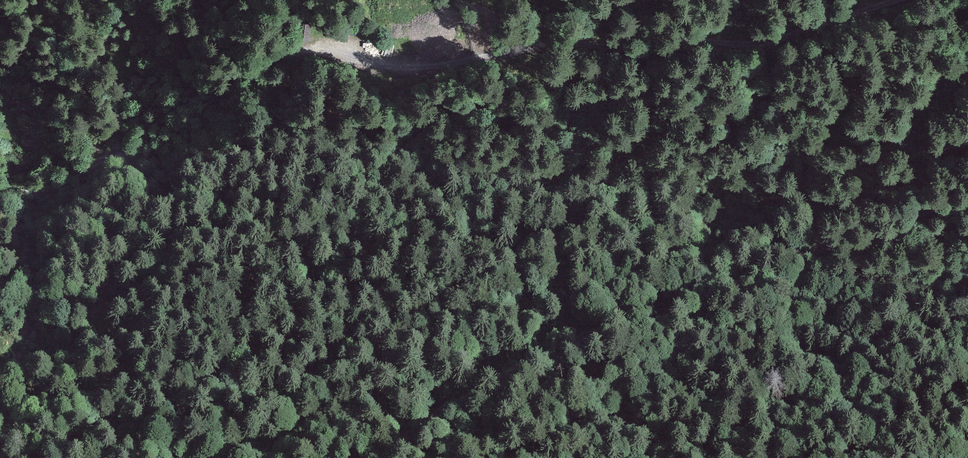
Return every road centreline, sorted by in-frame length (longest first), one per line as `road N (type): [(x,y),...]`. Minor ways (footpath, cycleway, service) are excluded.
road 1 (track): [(895,0),(757,45),(545,45),(405,71),(335,50),(296,49),(259,64),(196,119),(150,146),(44,192),(0,186)]
road 2 (track): [(967,192),(782,261),(677,312),(560,344),(373,457)]

